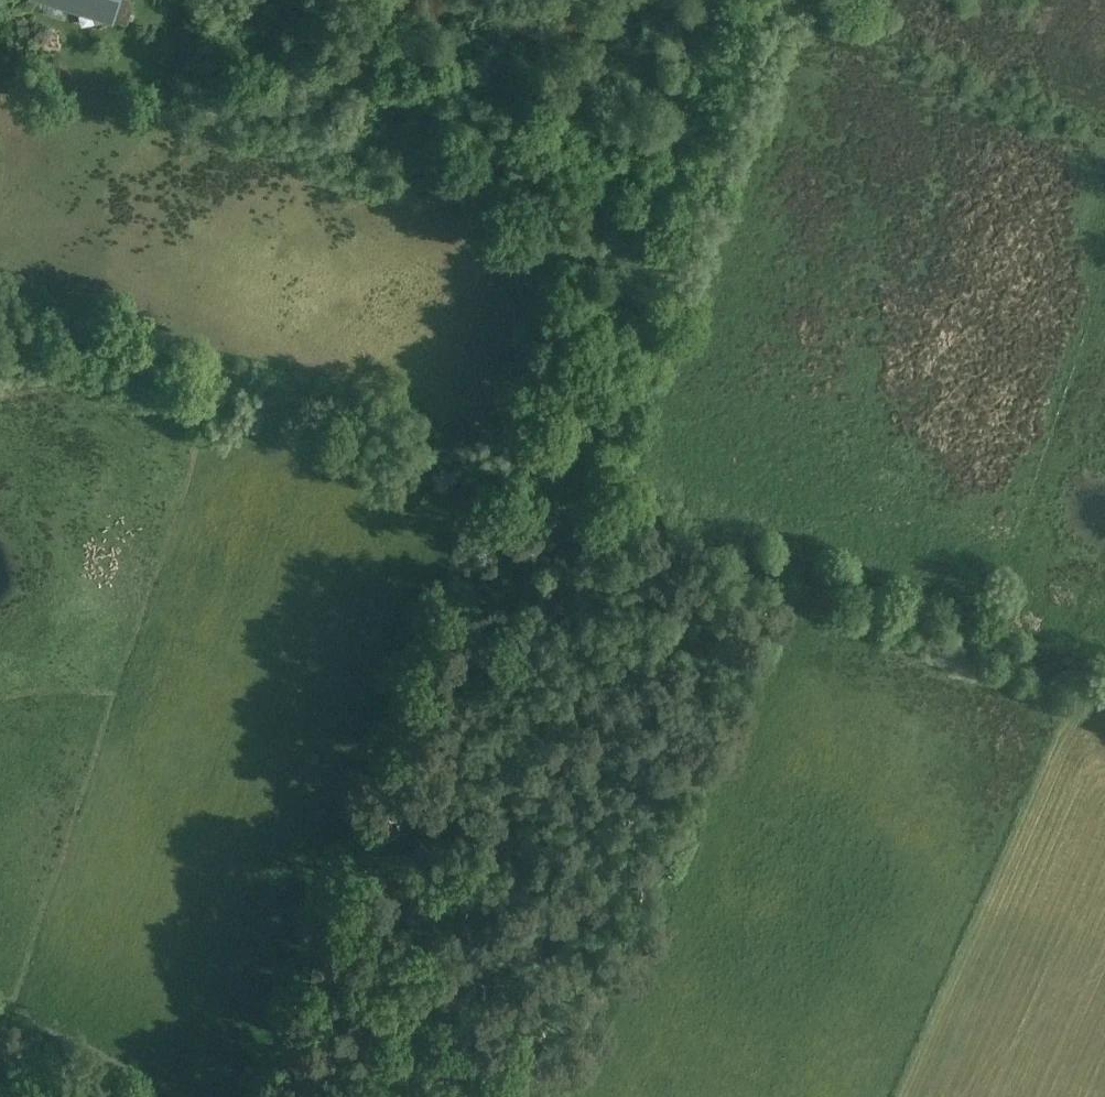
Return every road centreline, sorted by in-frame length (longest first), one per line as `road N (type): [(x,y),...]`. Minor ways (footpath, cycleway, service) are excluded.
road 1 (unclassified): [(129,1096),(0,1041)]

